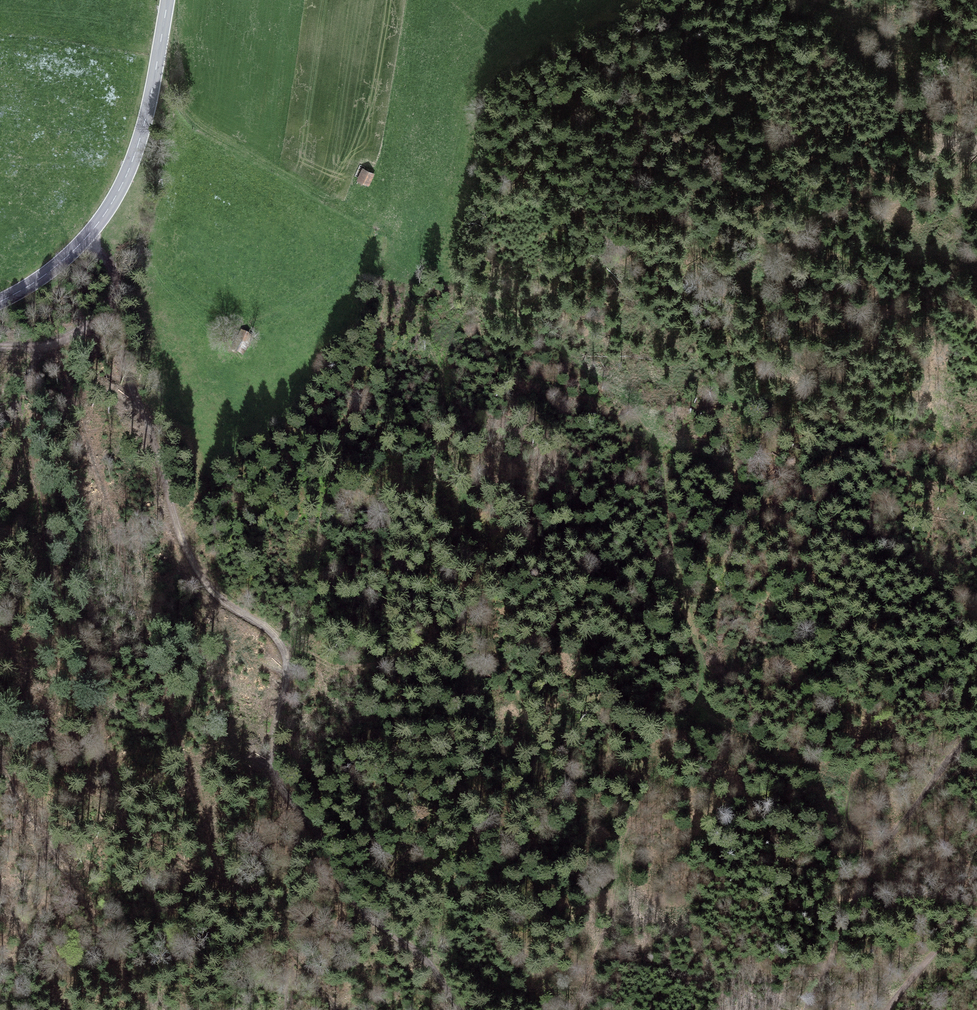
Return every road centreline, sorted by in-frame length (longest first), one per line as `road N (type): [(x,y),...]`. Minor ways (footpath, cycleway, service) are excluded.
road 1 (track): [(574,1009),(611,919),(618,837),(696,696),(702,661),(671,542),(648,315),(633,292),(597,271),(411,288),(393,301),(325,485),(315,569),(301,589),(286,653),(348,670),(488,632)]
road 2 (track): [(111,280),(117,351),(196,566),(215,592),(281,639),(286,653),(270,772),(361,911),(409,946),(460,1009)]
road 3 (track): [(44,345),(15,402),(49,569),(88,691),(102,768),(153,891),(175,1009)]
road 4 (track): [(702,661),(733,496),(759,253),(833,169),(919,116),(976,93)]
road 5 (track): [(411,288),(439,378),(488,632),(572,795),(618,837)]
road 6 (tertiary): [(170,0),(150,102),(112,207),(43,275),(0,301)]
road 7 (track): [(0,350),(44,345),(88,325),(111,280),(88,235)]
road 8 (track): [(886,1009),(976,916)]

